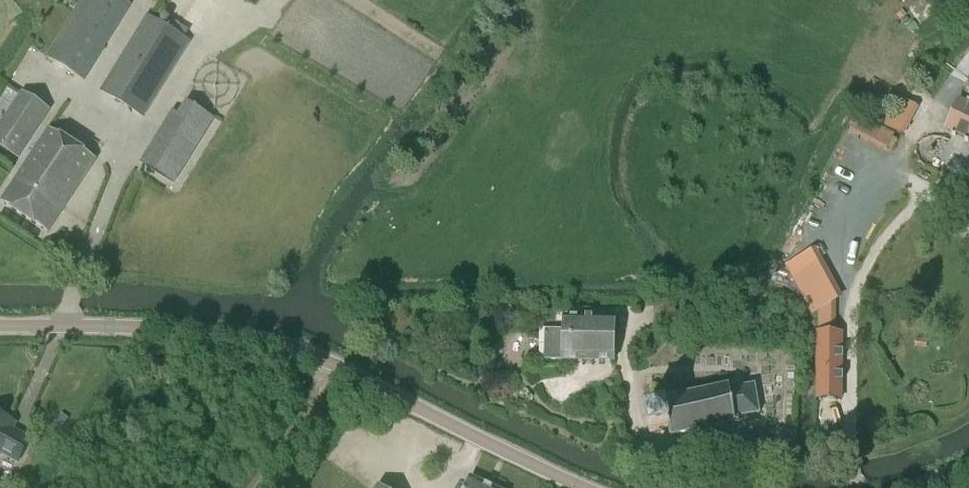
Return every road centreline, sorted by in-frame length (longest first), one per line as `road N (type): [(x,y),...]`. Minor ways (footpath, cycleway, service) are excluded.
road 1 (tertiary): [(581,487),(283,345),(219,332),(0,326)]
road 2 (track): [(251,487),(334,365)]

